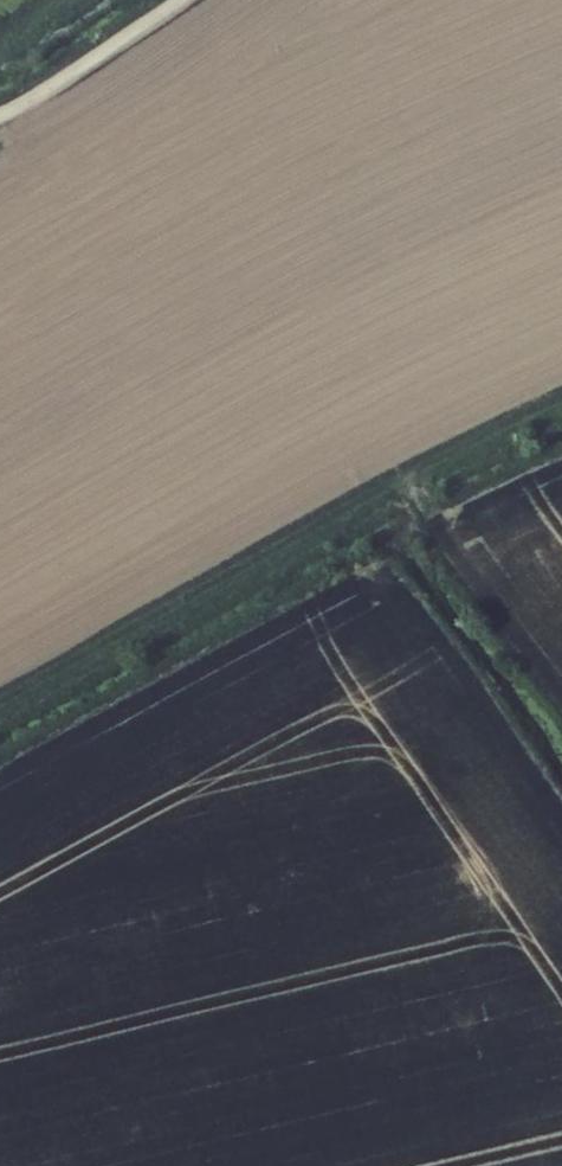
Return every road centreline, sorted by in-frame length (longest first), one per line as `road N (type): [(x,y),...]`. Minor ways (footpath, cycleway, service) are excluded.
road 1 (unclassified): [(176,0),(0,115)]

